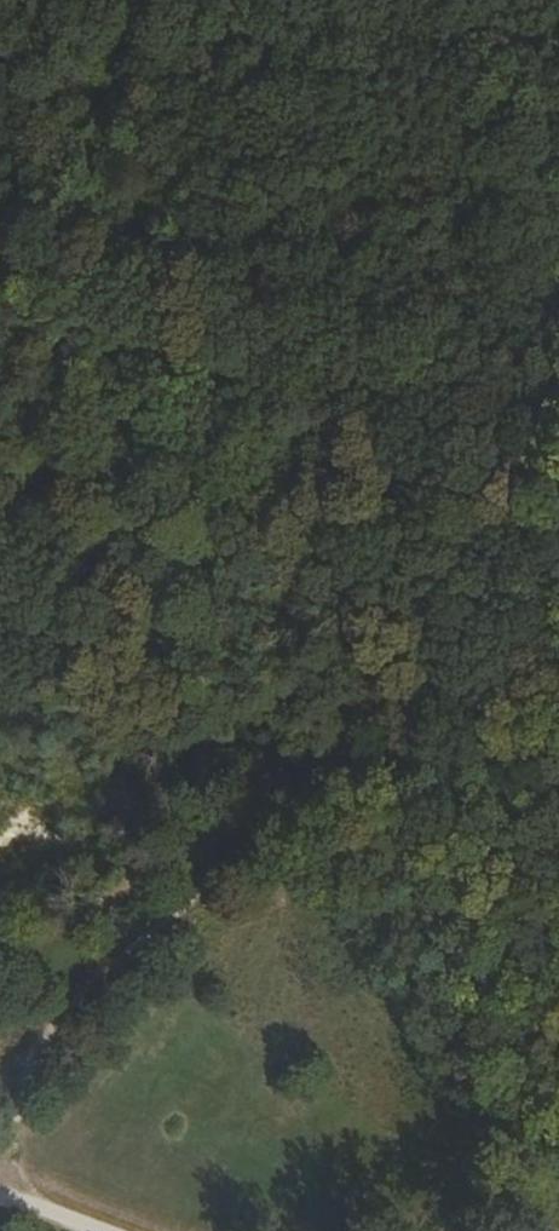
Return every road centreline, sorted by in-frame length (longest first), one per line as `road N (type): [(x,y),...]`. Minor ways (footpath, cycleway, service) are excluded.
road 1 (track): [(423,700),(38,1039),(14,1150),(36,1206)]
road 2 (track): [(0,960),(423,700)]
road 3 (track): [(558,542),(423,700)]

